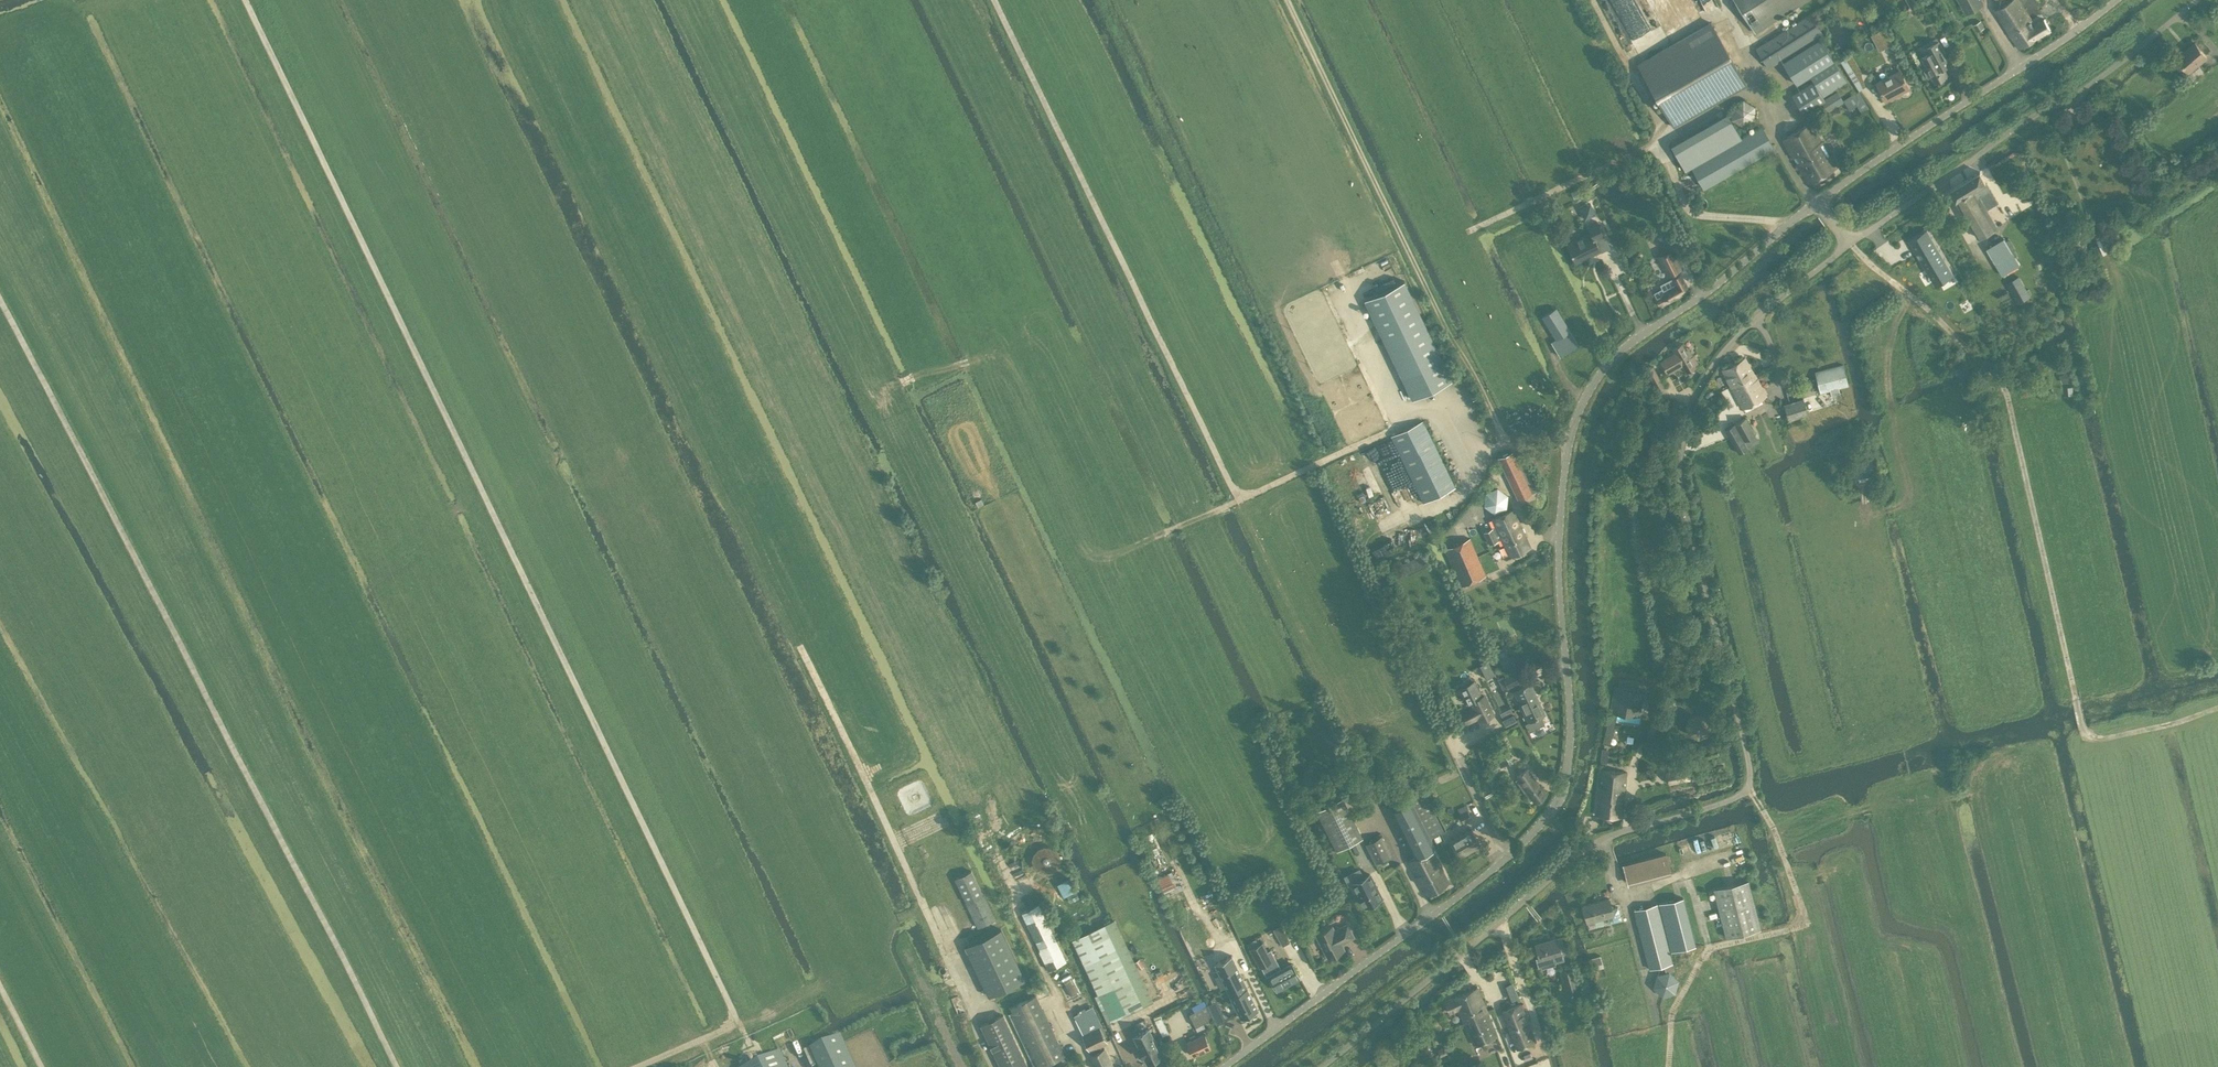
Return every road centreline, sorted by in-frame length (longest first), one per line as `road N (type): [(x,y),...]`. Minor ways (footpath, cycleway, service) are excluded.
road 1 (track): [(249,0),(749,1041),(732,1066)]
road 2 (track): [(980,1036),(888,822),(713,473),(494,0)]
road 3 (unclassified): [(1224,1066),(1476,883),(1552,810),(1571,734),(1560,525),(1583,403),(1624,348),(1818,202)]
road 4 (residential): [(1852,243),(1734,339),(1684,425),(1681,487),(1743,739),(1747,790),(1620,832),(1579,855),(1321,1066)]
road 5 (track): [(398,1066),(0,299)]
road 6 (track): [(1506,441),(1486,448),(1450,440),(1425,415),(1238,496),(994,0)]
road 7 (track): [(2083,729),(2009,398),(1993,368),(1948,322),(1852,243)]
road 8 (track): [(1288,0),(1506,441)]
road 9 (residential): [(1852,243),(2099,78),(2198,0)]
road 10 (track): [(1747,790),(1777,838),(1806,919),(1709,948),(1671,1013),(1668,1066)]
road 11 (unclassified): [(1818,202),(2115,0)]
road 12 (track): [(2083,729),(2099,739),(2217,709)]

